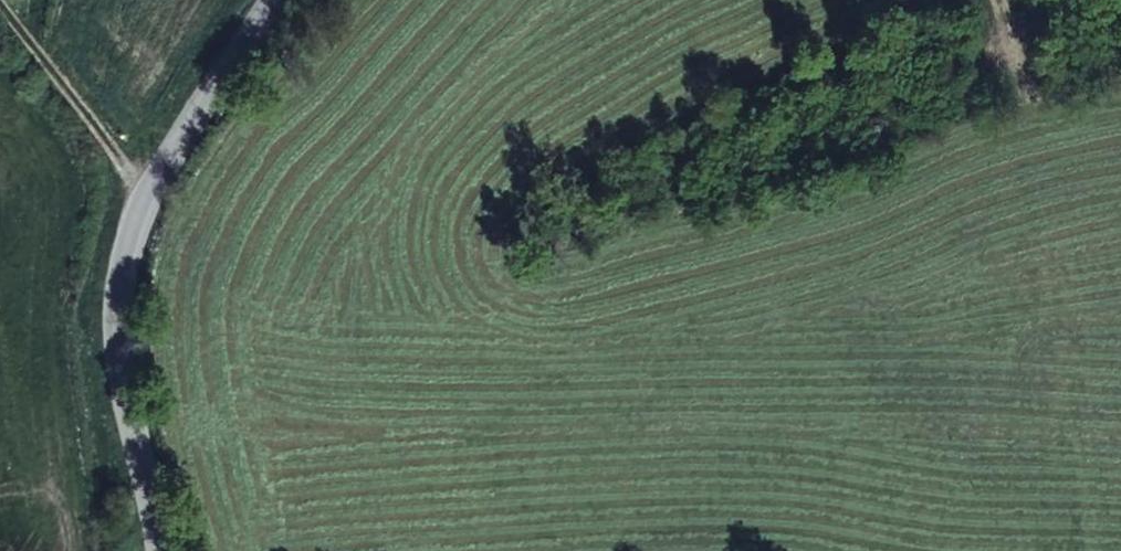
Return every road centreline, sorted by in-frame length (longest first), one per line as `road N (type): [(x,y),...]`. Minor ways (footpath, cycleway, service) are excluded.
road 1 (unclassified): [(260,0),(237,28),(134,247),(132,422),(156,550)]

